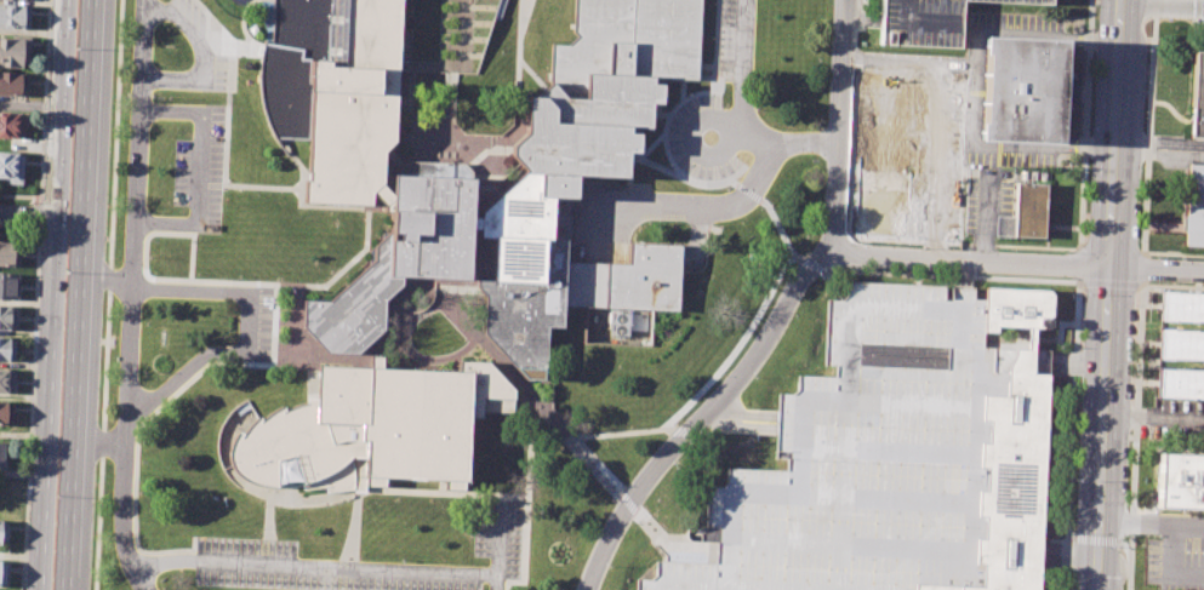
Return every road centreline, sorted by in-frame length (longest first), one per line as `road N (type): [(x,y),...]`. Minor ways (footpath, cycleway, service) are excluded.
road 1 (secondary): [(1093,589),(1122,0)]
road 2 (primary): [(64,589),(91,0)]
road 3 (primary): [(64,0),(39,589)]
road 4 (residential): [(826,246),(754,359),(651,474),(588,589)]
road 5 (residential): [(1109,268),(852,257),(826,246)]
road 6 (residential): [(846,0),(838,181),(826,246)]

